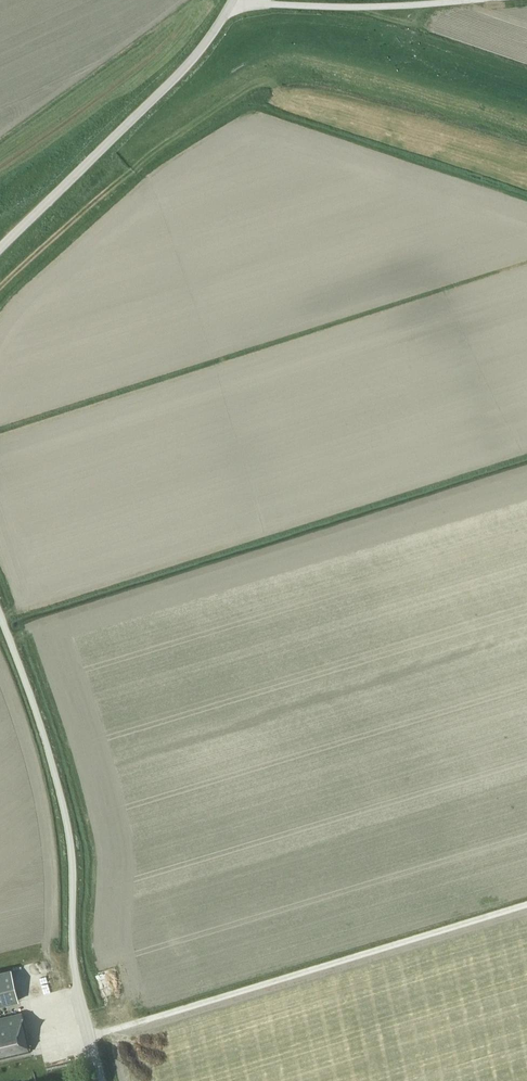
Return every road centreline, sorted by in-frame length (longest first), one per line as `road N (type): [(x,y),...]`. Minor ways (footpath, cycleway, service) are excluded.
road 1 (unclassified): [(102,1080),(74,969),(64,808),(0,614)]
road 2 (track): [(90,1036),(526,904)]
road 3 (unclassified): [(0,248),(193,58),(232,0)]
road 4 (track): [(254,0),(347,7),(464,0)]

